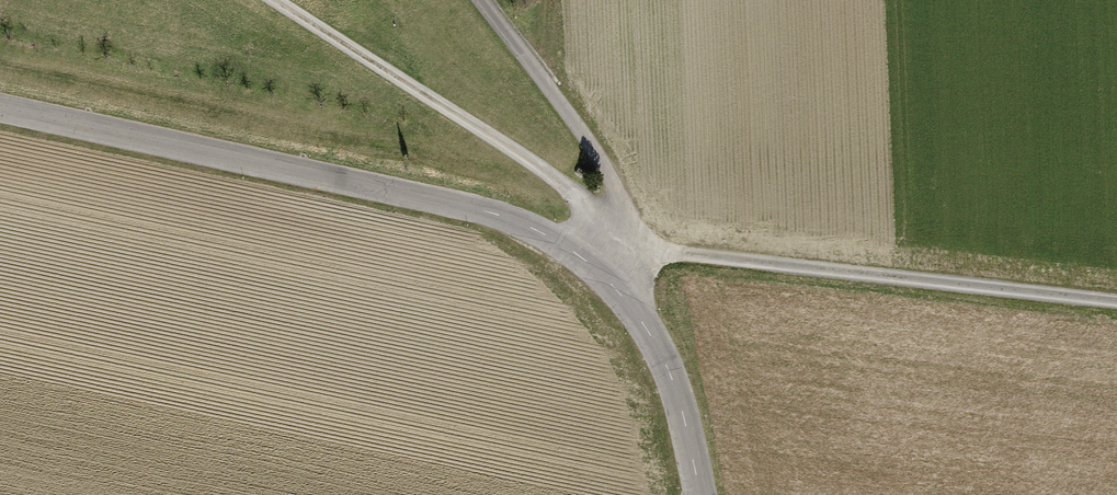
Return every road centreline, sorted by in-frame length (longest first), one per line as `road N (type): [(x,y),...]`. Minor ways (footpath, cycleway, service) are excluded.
road 1 (unclassified): [(715,494),(666,342),(606,269),(553,237),(476,207),(0,101)]
road 2 (track): [(1116,299),(618,244)]
road 3 (track): [(269,0),(621,222),(606,269)]

